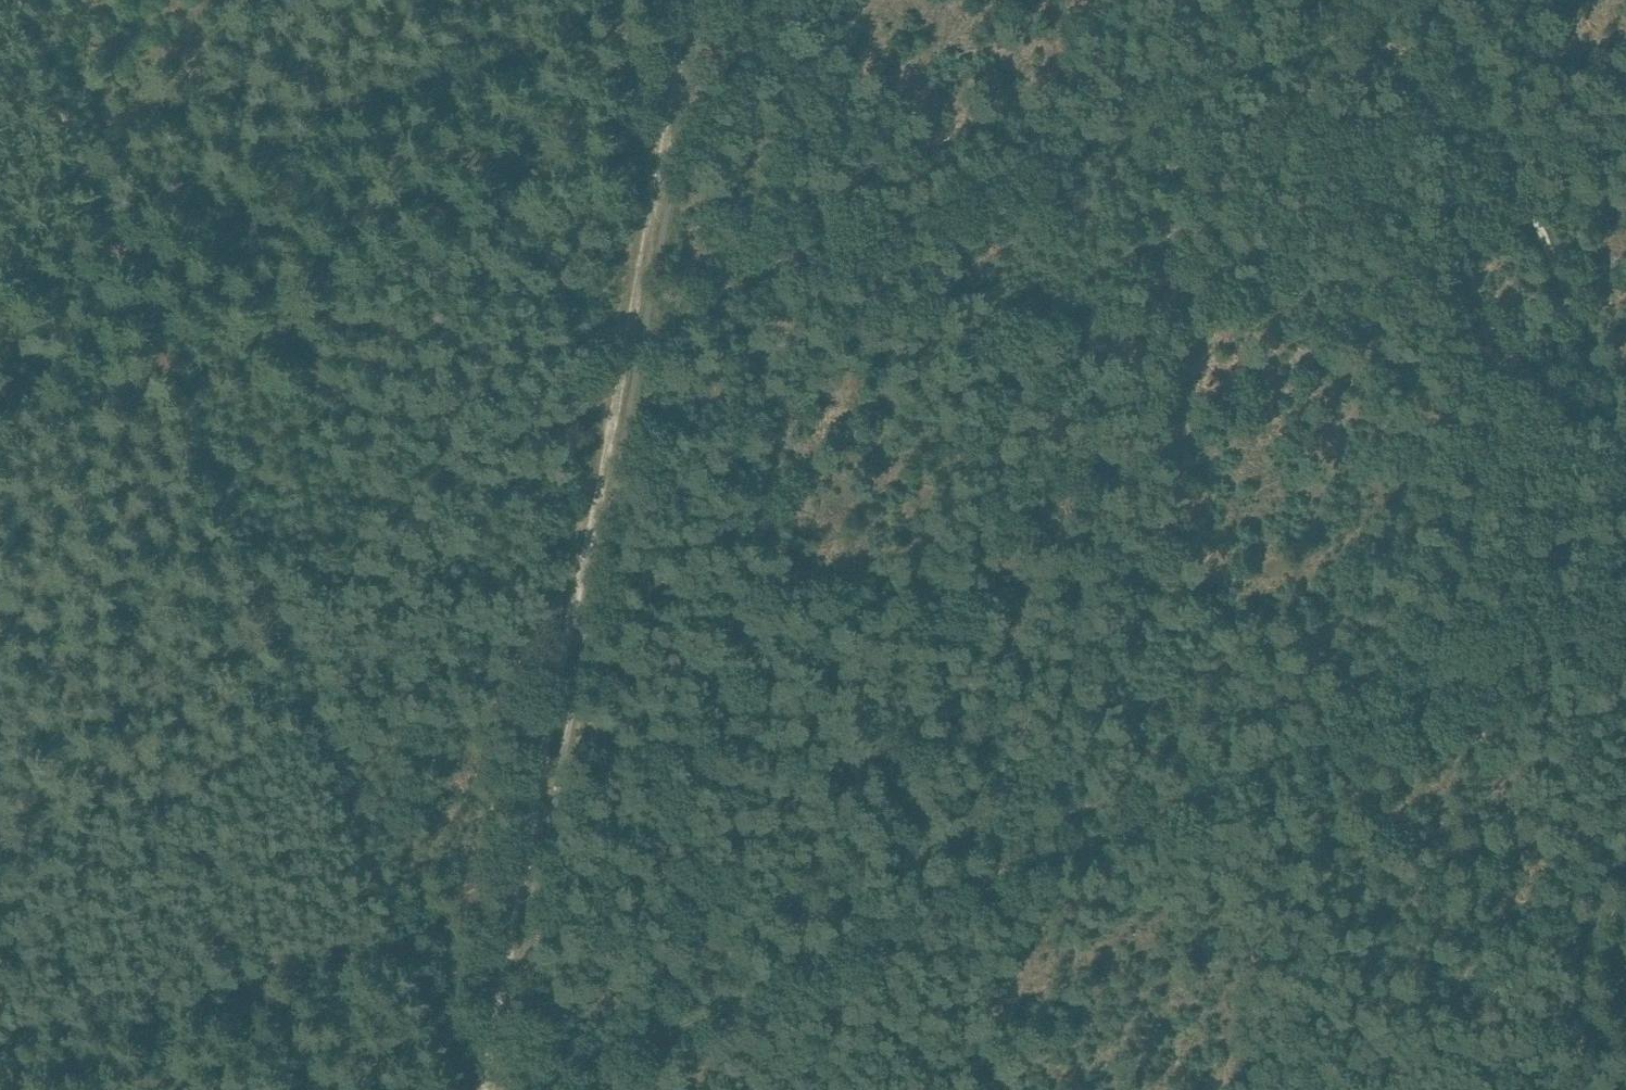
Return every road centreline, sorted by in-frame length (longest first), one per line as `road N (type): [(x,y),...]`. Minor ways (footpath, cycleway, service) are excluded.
road 1 (track): [(478,1089),(685,0)]

